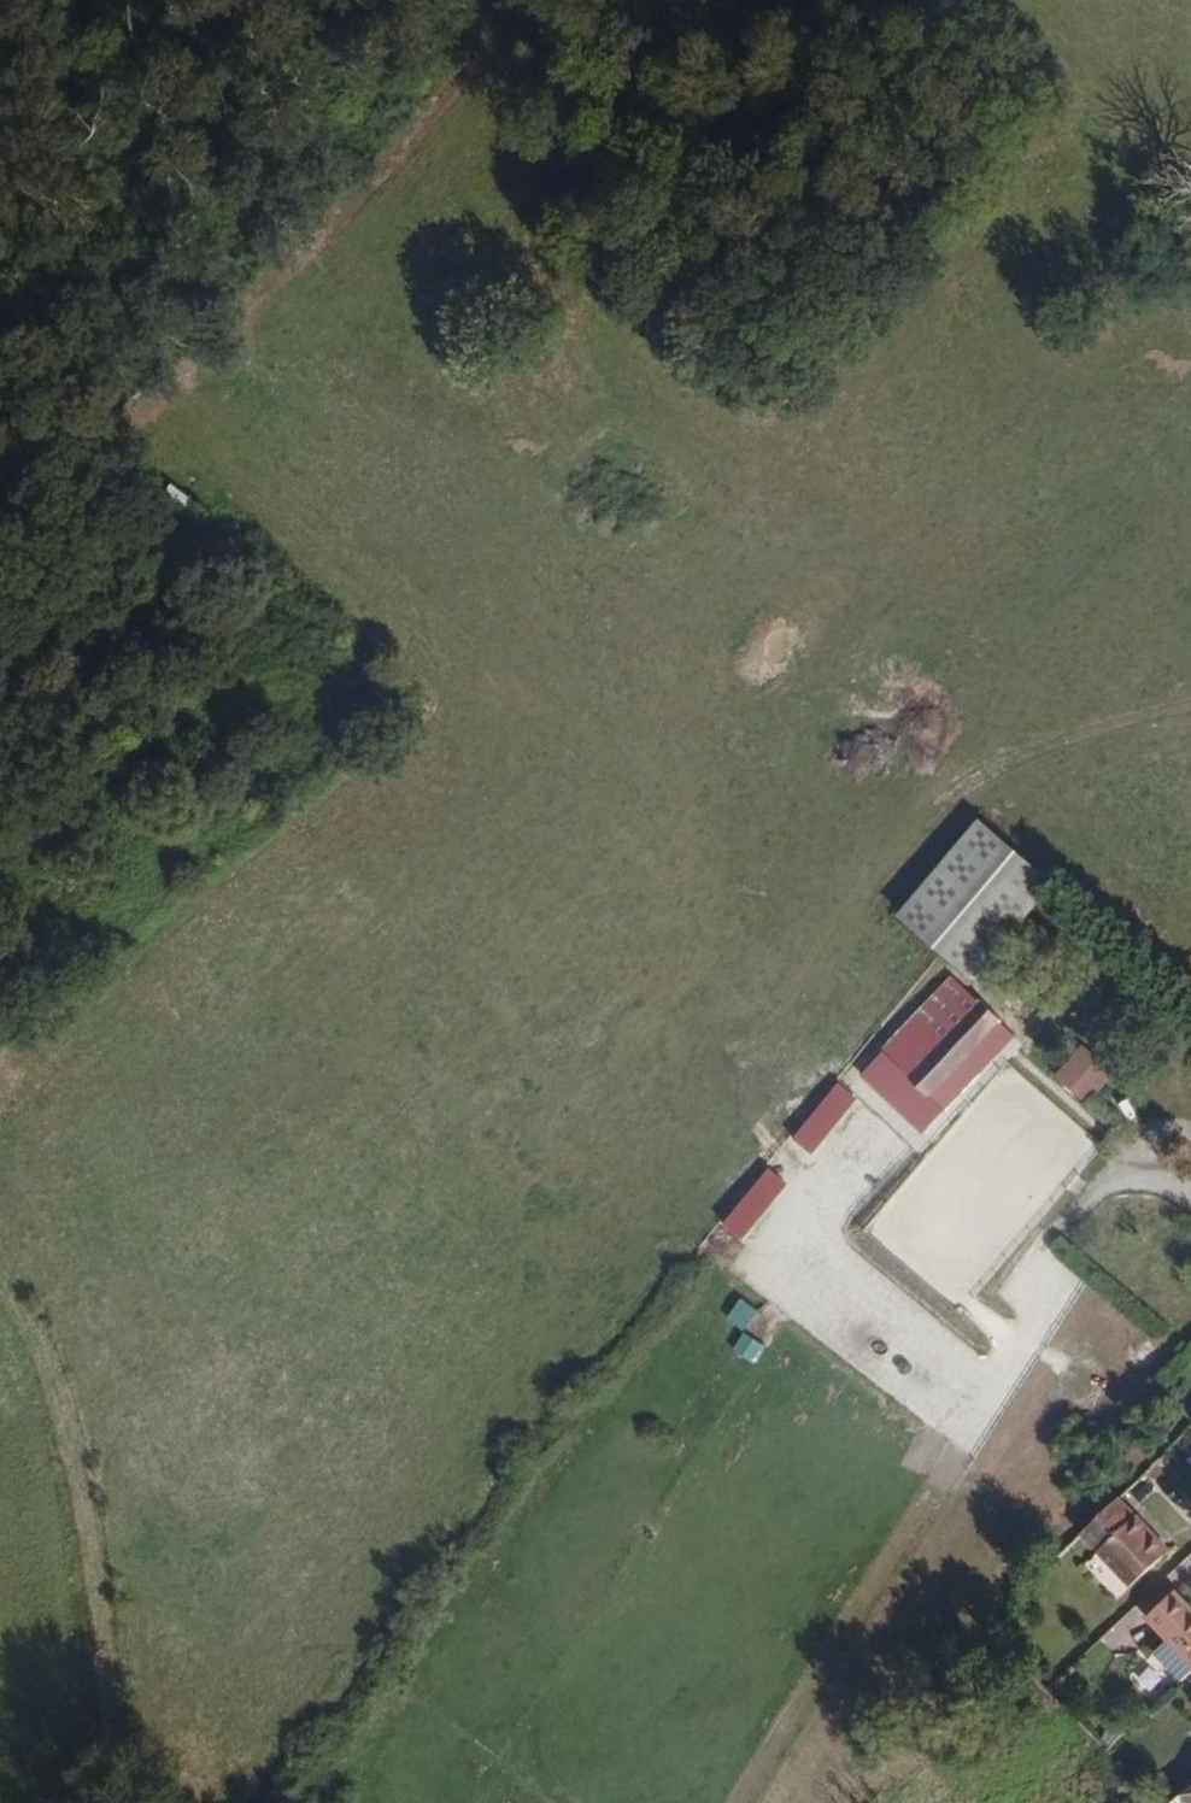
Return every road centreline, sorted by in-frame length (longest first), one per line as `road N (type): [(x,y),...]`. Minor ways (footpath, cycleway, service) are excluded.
road 1 (track): [(102,1802),(89,1519),(71,1418),(42,1332),(0,1268)]

